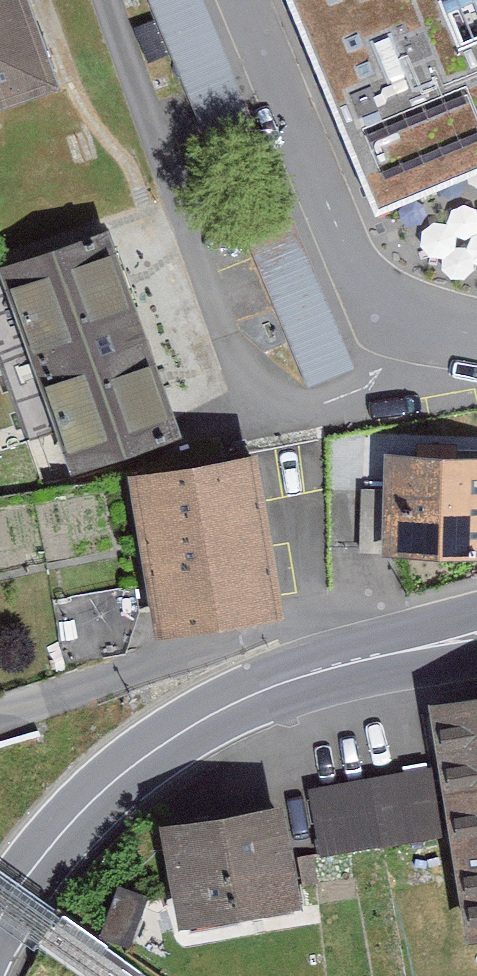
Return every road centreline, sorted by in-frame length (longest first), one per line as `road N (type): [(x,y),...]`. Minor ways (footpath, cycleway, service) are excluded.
road 1 (primary): [(347,663),(244,699),(128,769),(25,875),(0,917)]
road 2 (residential): [(347,663),(292,621),(0,716)]
road 3 (primary): [(476,634),(347,663)]

